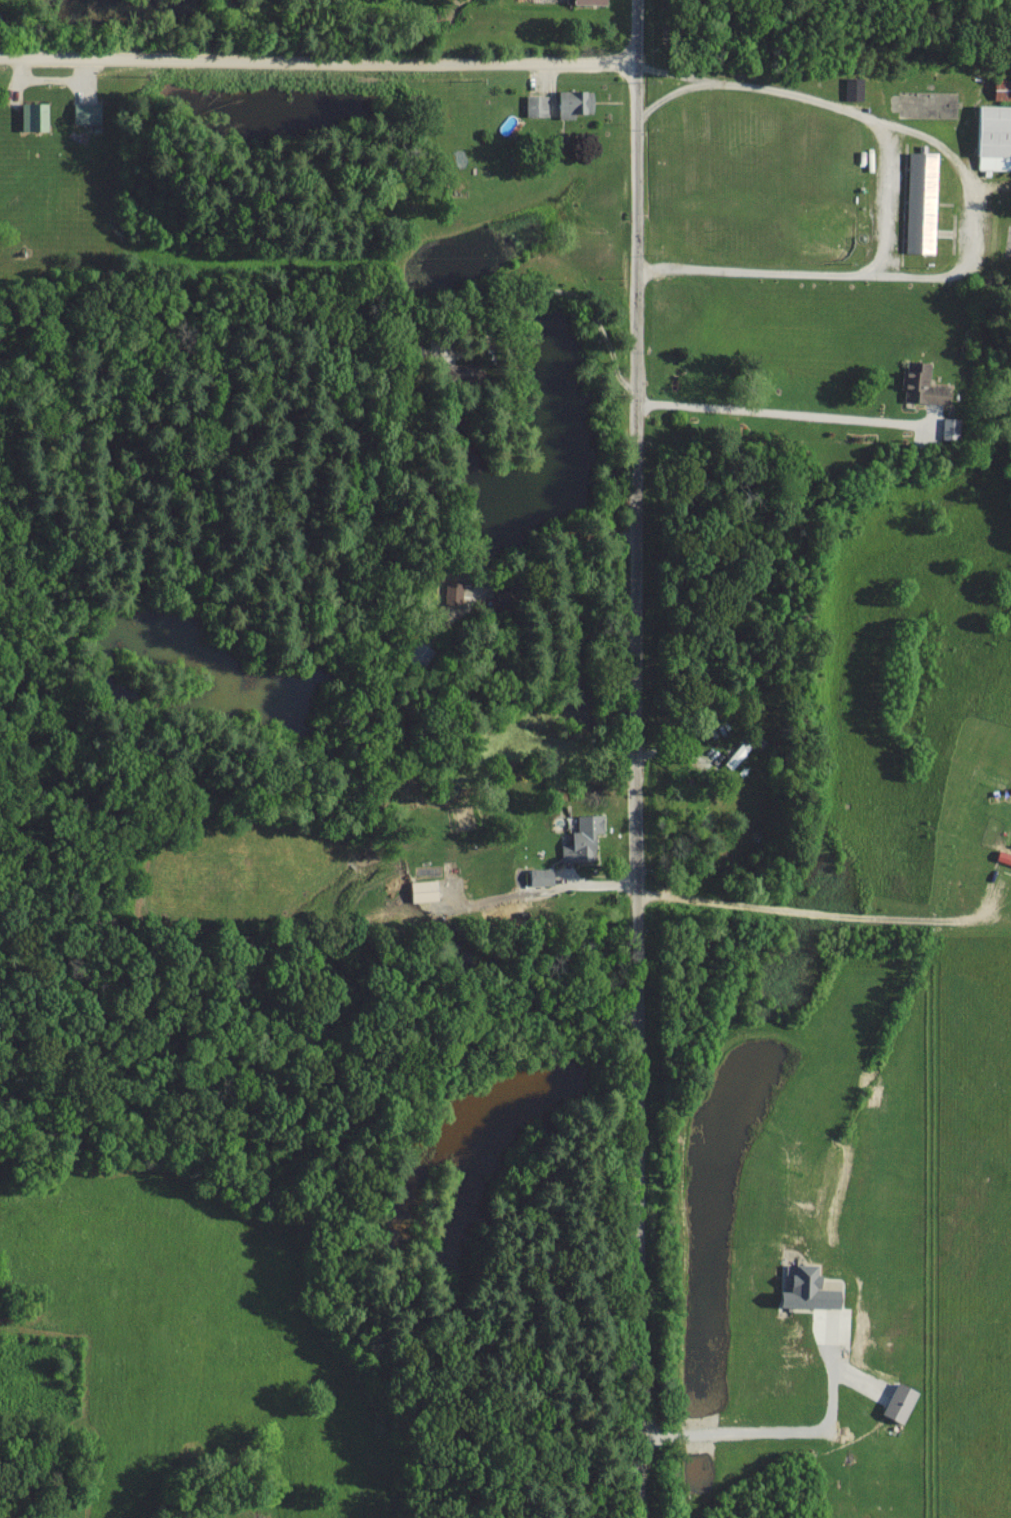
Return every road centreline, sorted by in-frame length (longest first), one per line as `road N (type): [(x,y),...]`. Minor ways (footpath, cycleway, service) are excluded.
road 1 (residential): [(637,1517),(636,0)]
road 2 (residential): [(636,58),(0,53)]

